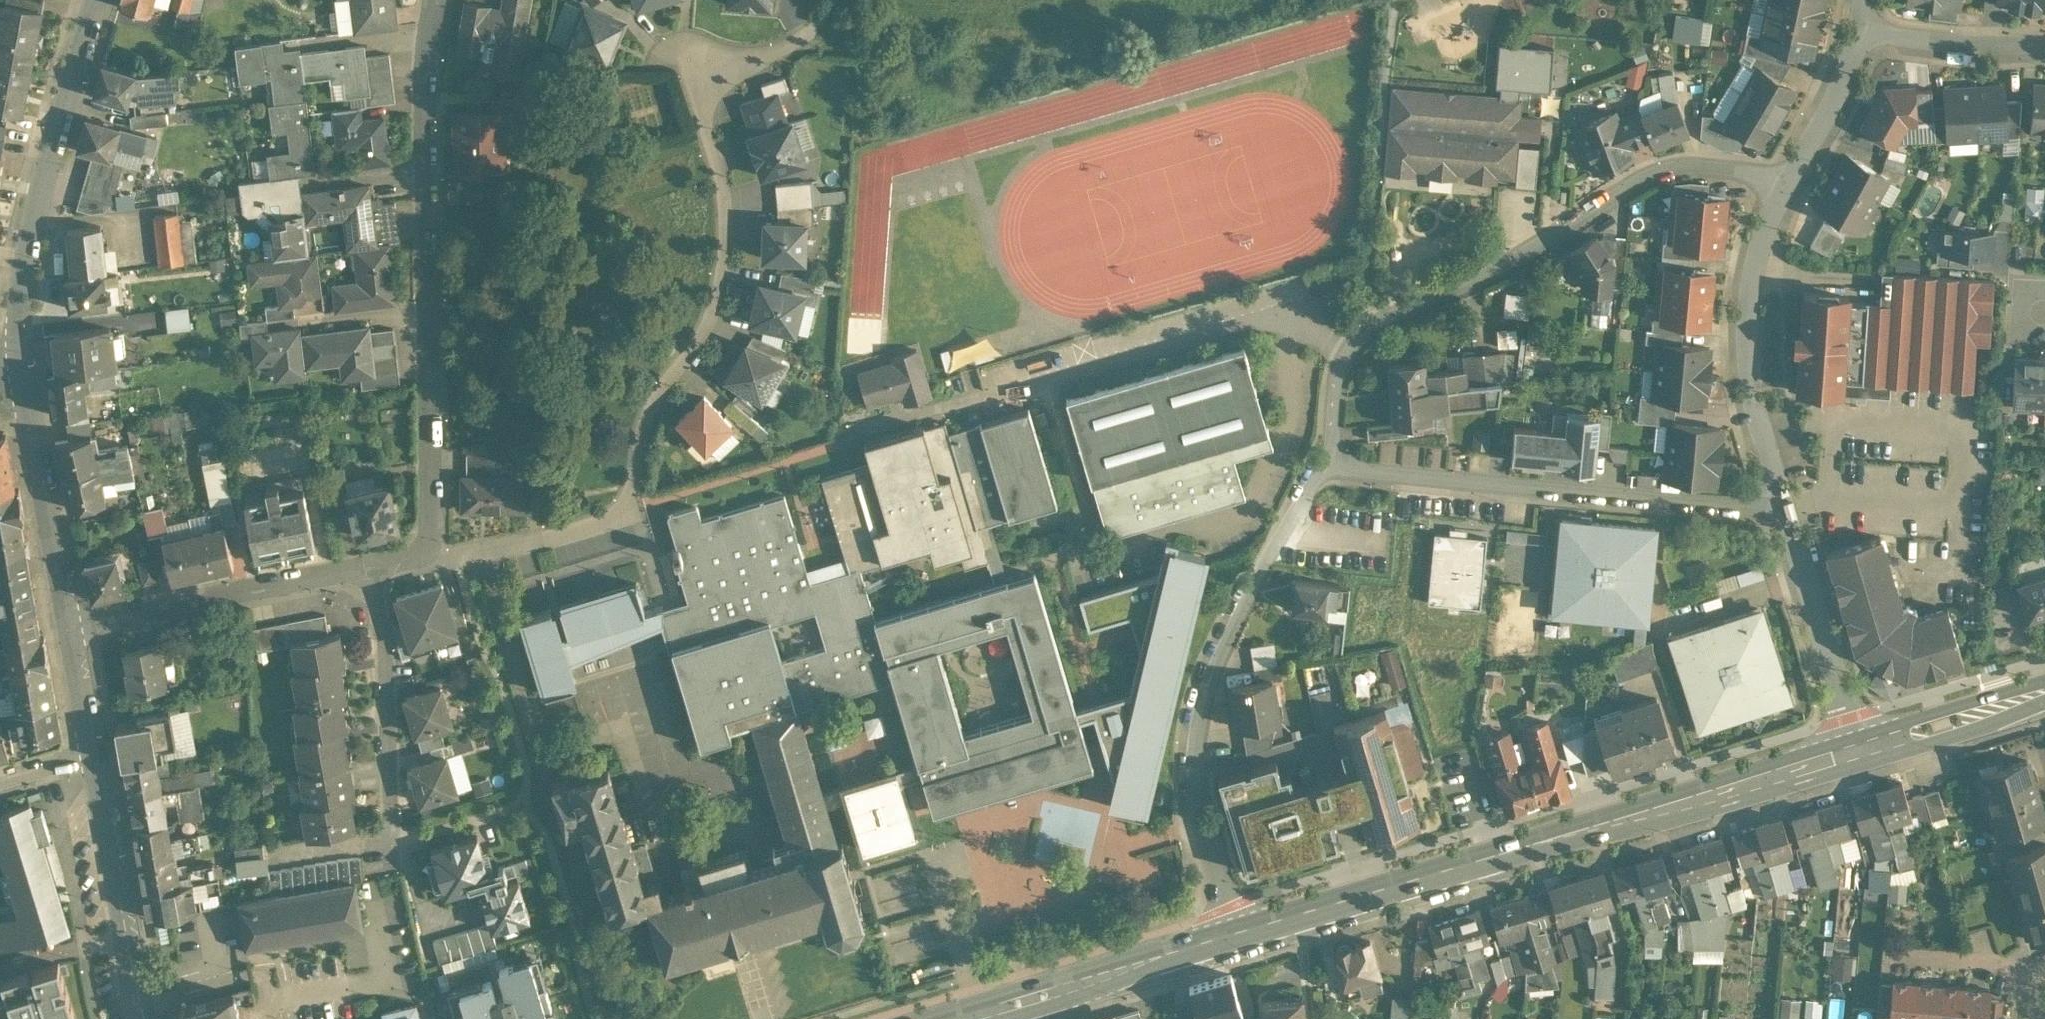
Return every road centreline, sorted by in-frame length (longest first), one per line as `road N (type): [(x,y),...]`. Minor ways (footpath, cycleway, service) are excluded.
road 1 (unclassified): [(431,555),(541,538),(624,509),(644,426),(709,317),(722,262),(728,210),(704,86),(815,27)]
road 2 (primary): [(1237,935),(1858,752)]
road 3 (residential): [(1790,180),(1692,165),(1652,174),(1512,261),(1367,331),(1345,362),(1318,466)]
road 4 (residential): [(431,555),(434,98),(443,0)]
road 5 (residential): [(1318,466),(1219,653),(1193,767),(1237,935)]
road 6 (residential): [(1783,506),(1318,466)]
road 7 (residential): [(27,354),(34,251),(96,0)]
road 8 (residential): [(1790,180),(1761,242),(1748,315),(1754,393),(1783,506)]
road 9 (residential): [(71,622),(372,567)]
road 10 (primary): [(956,1018),(1237,935)]
road 11 (residential): [(391,854),(385,644),(372,567)]
road 12 (residential): [(71,622),(27,354)]
road 13 (residential): [(144,1018),(95,755)]
road 14 (residential): [(1783,506),(1858,752)]
road 15 (primary): [(1858,752),(2044,696)]
road 16 (residential): [(2044,43),(1949,42),(1860,30)]
road 17 (residential): [(2041,1014),(2011,971),(1993,963),(1886,954)]
road 18 (residential): [(1860,30),(1836,98),(1790,180)]
road 19 (residential): [(95,755),(71,622)]

